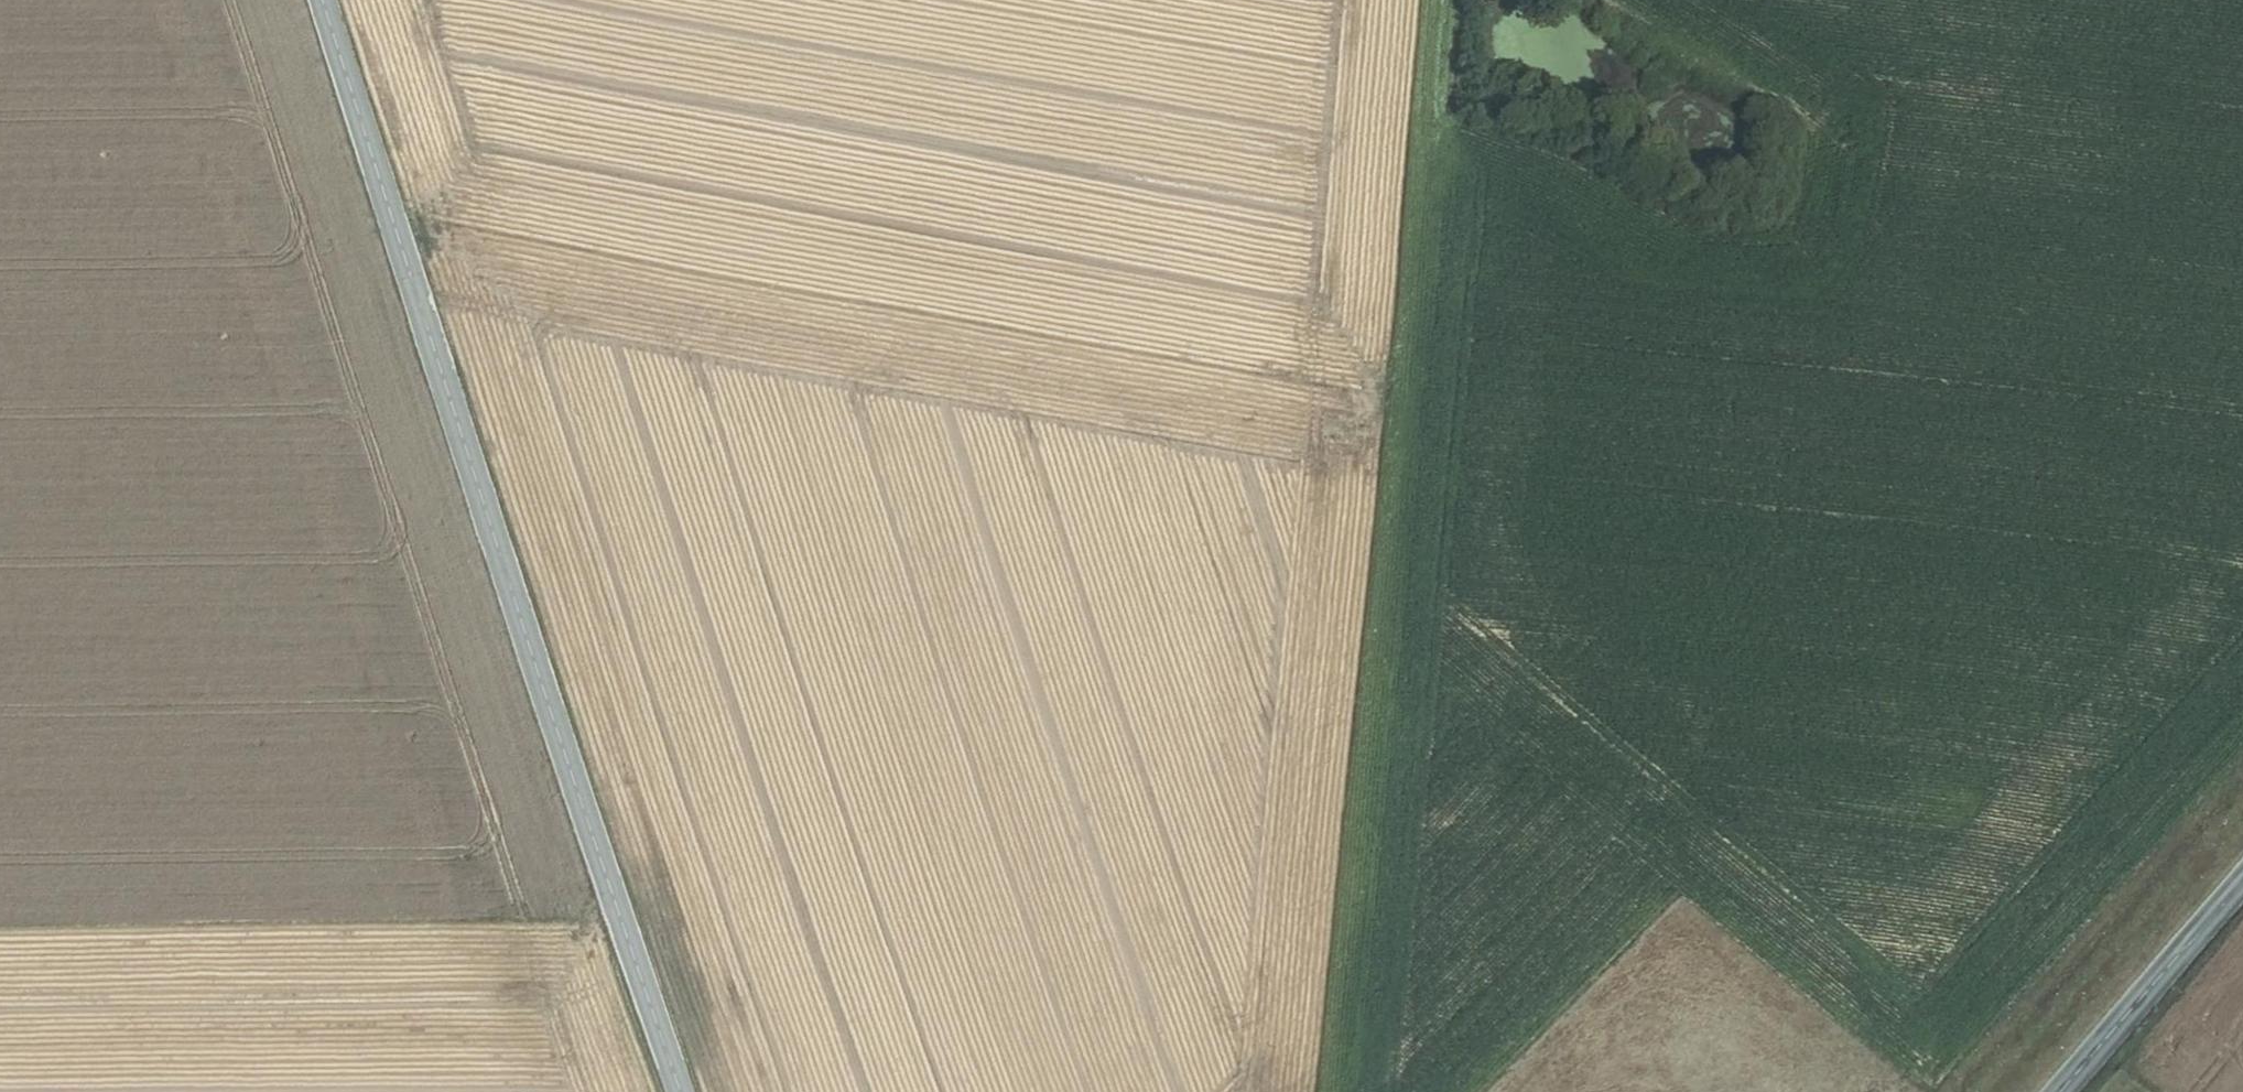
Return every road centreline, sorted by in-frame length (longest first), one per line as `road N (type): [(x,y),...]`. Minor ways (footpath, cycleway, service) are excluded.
road 1 (tertiary): [(321,0),(679,1091)]
road 2 (tertiary): [(2242,893),(2057,1091)]

